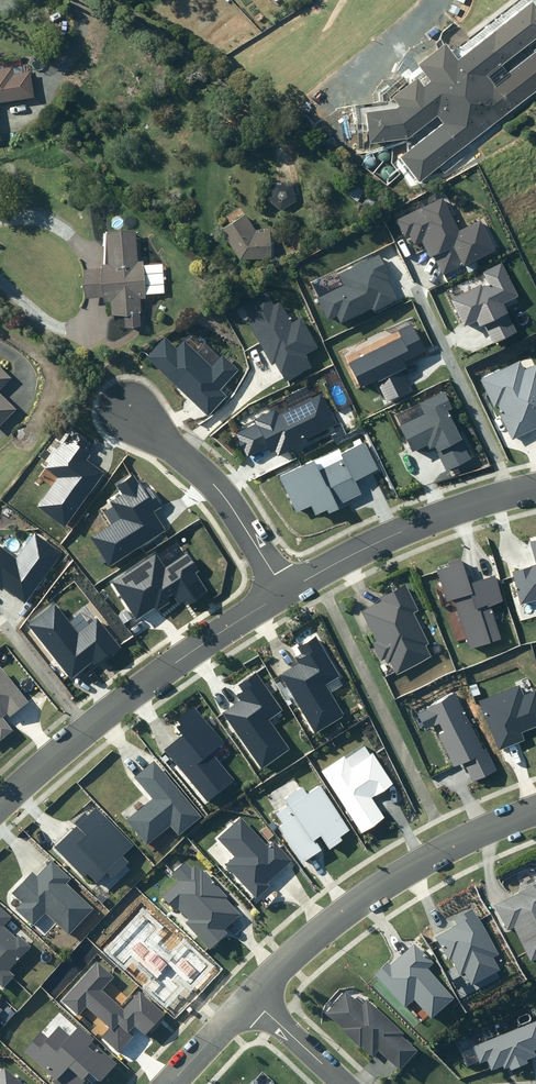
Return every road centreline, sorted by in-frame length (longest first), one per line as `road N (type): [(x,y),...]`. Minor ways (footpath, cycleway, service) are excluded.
road 1 (residential): [(0,801),(135,687),(281,591)]
road 2 (tertiary): [(535,808),(383,883),(251,999)]
road 3 (residential): [(281,591),(379,540),(492,495),(535,486)]
road 4 (residential): [(127,411),(219,490),(281,591)]
road 5 (residential): [(251,999),(345,1083)]

